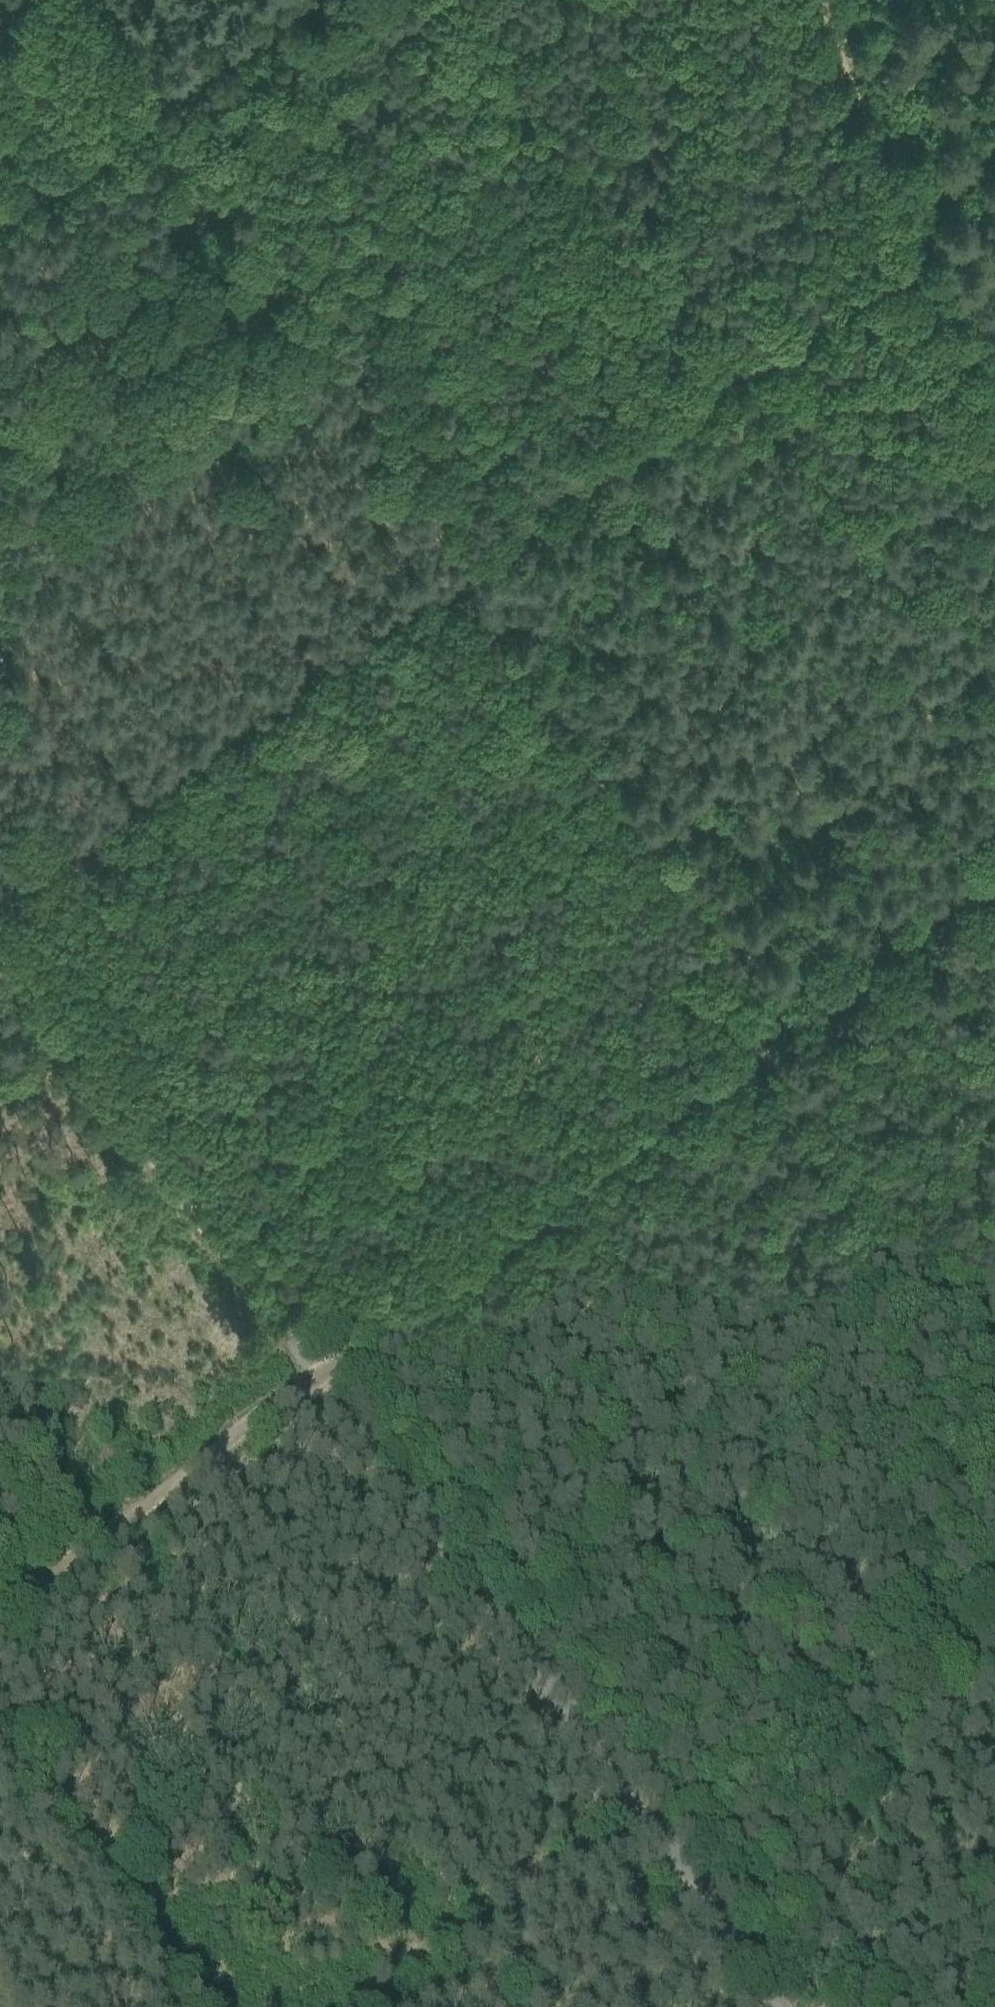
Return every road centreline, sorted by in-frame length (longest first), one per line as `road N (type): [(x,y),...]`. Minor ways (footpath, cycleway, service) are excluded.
road 1 (track): [(994,1582),(670,1842)]
road 2 (track): [(638,1799),(338,1984),(321,2006)]
road 3 (track): [(297,0),(0,214)]

